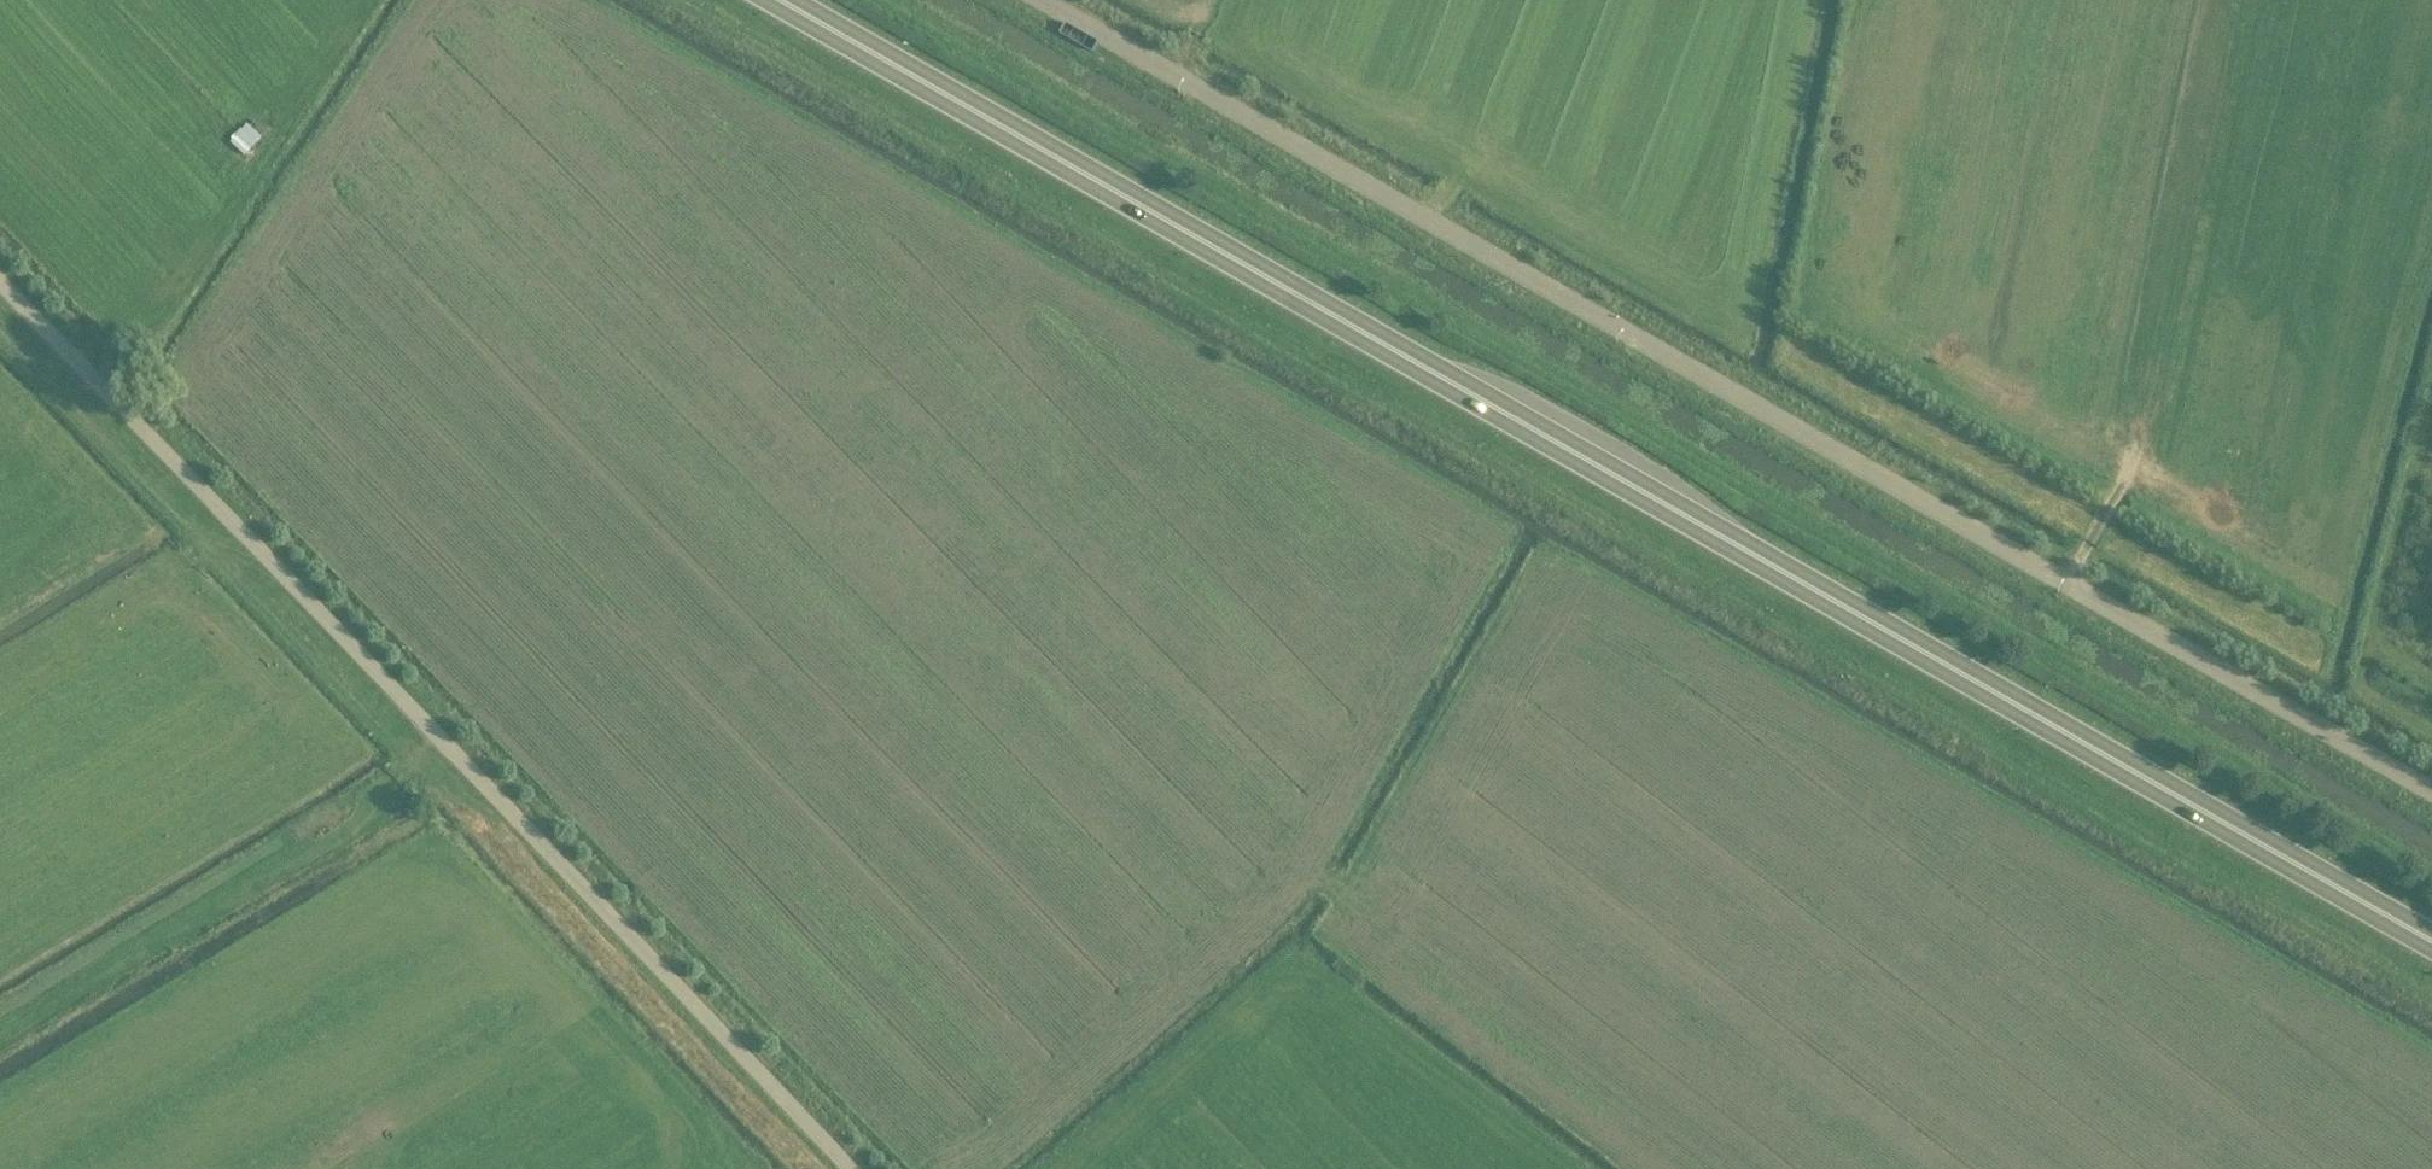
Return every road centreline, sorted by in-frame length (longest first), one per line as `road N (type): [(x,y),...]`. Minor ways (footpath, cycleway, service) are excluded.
road 1 (trunk): [(2431,938),(1078,156),(788,0)]
road 2 (unclassified): [(851,1168),(0,285)]

